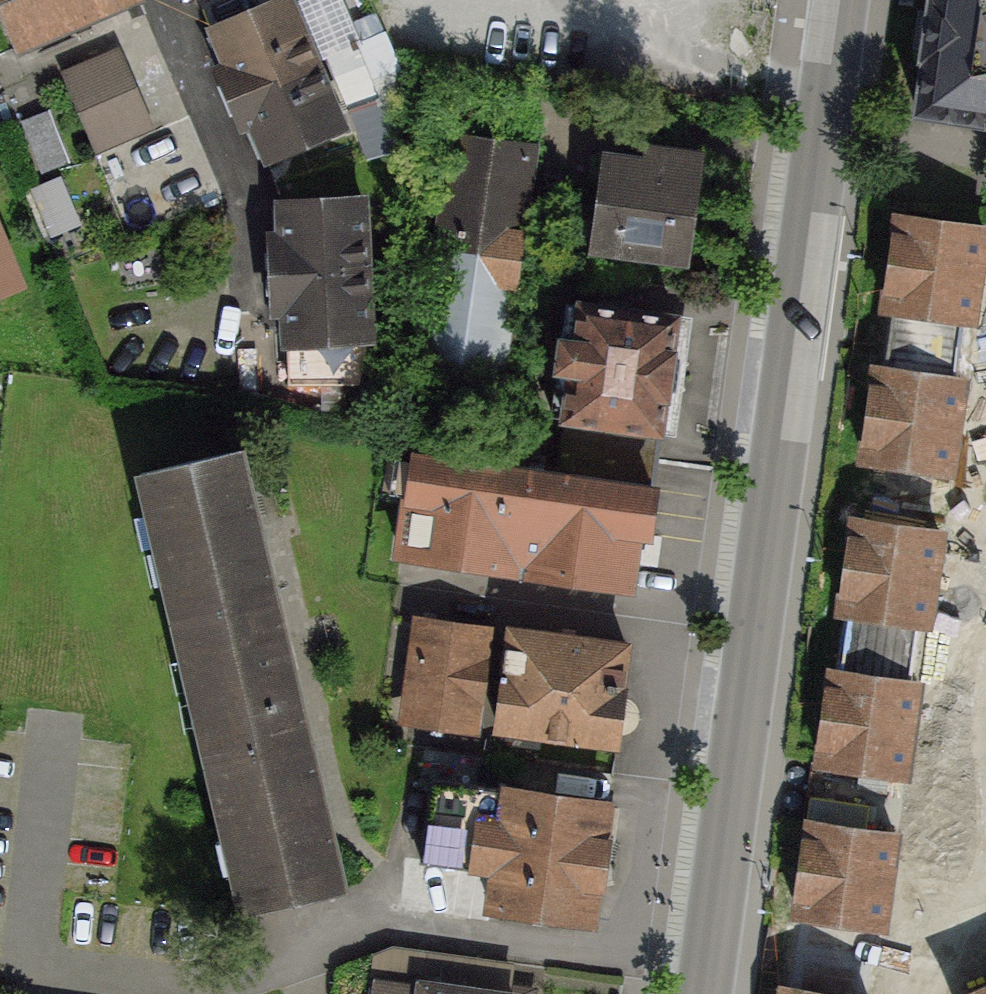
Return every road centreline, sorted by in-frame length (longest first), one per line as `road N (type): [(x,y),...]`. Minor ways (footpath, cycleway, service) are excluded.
road 1 (tertiary): [(836,0),(701,993)]
road 2 (residential): [(265,303),(257,163),(181,0)]

